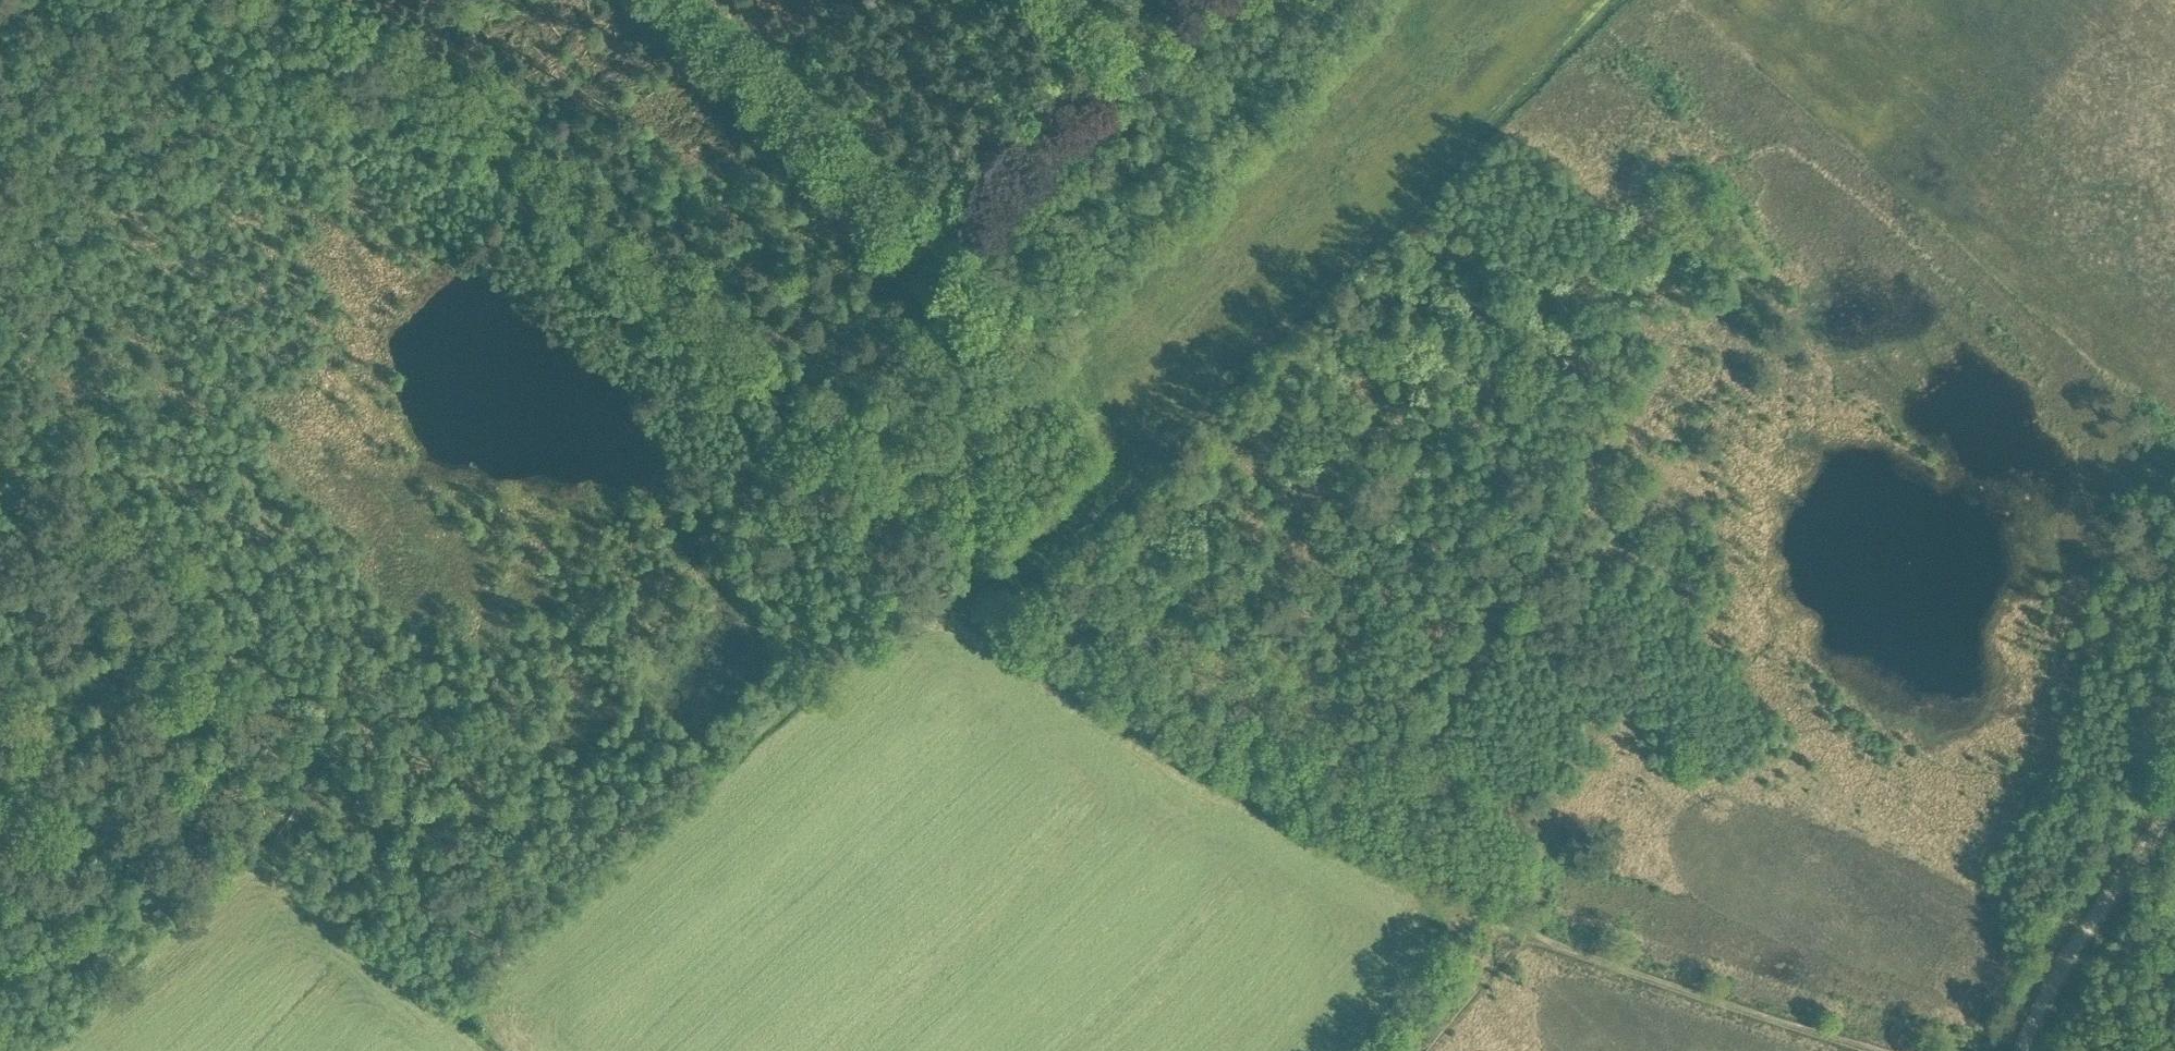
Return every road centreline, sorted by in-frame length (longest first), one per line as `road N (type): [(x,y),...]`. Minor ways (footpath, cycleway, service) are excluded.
road 1 (track): [(2024,1050),(2096,907),(2174,791)]

